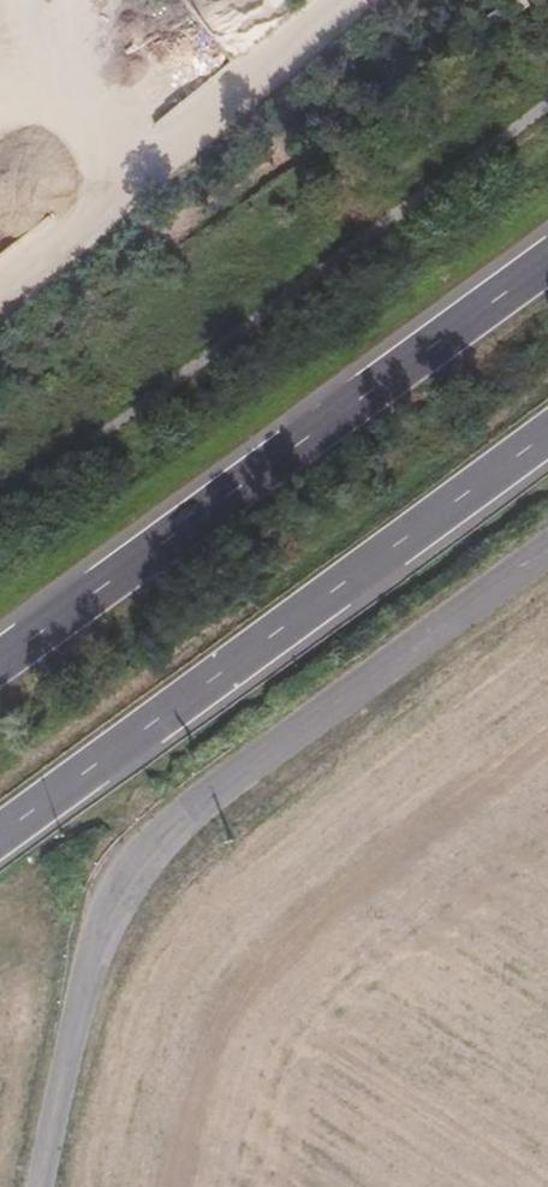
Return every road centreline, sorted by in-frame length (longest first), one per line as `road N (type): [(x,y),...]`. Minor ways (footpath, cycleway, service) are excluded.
road 1 (unclassified): [(36,1186),(96,914),(131,866),(225,782),(547,551)]
road 2 (trunk): [(0,837),(547,434)]
road 3 (trunk): [(547,262),(0,660)]

